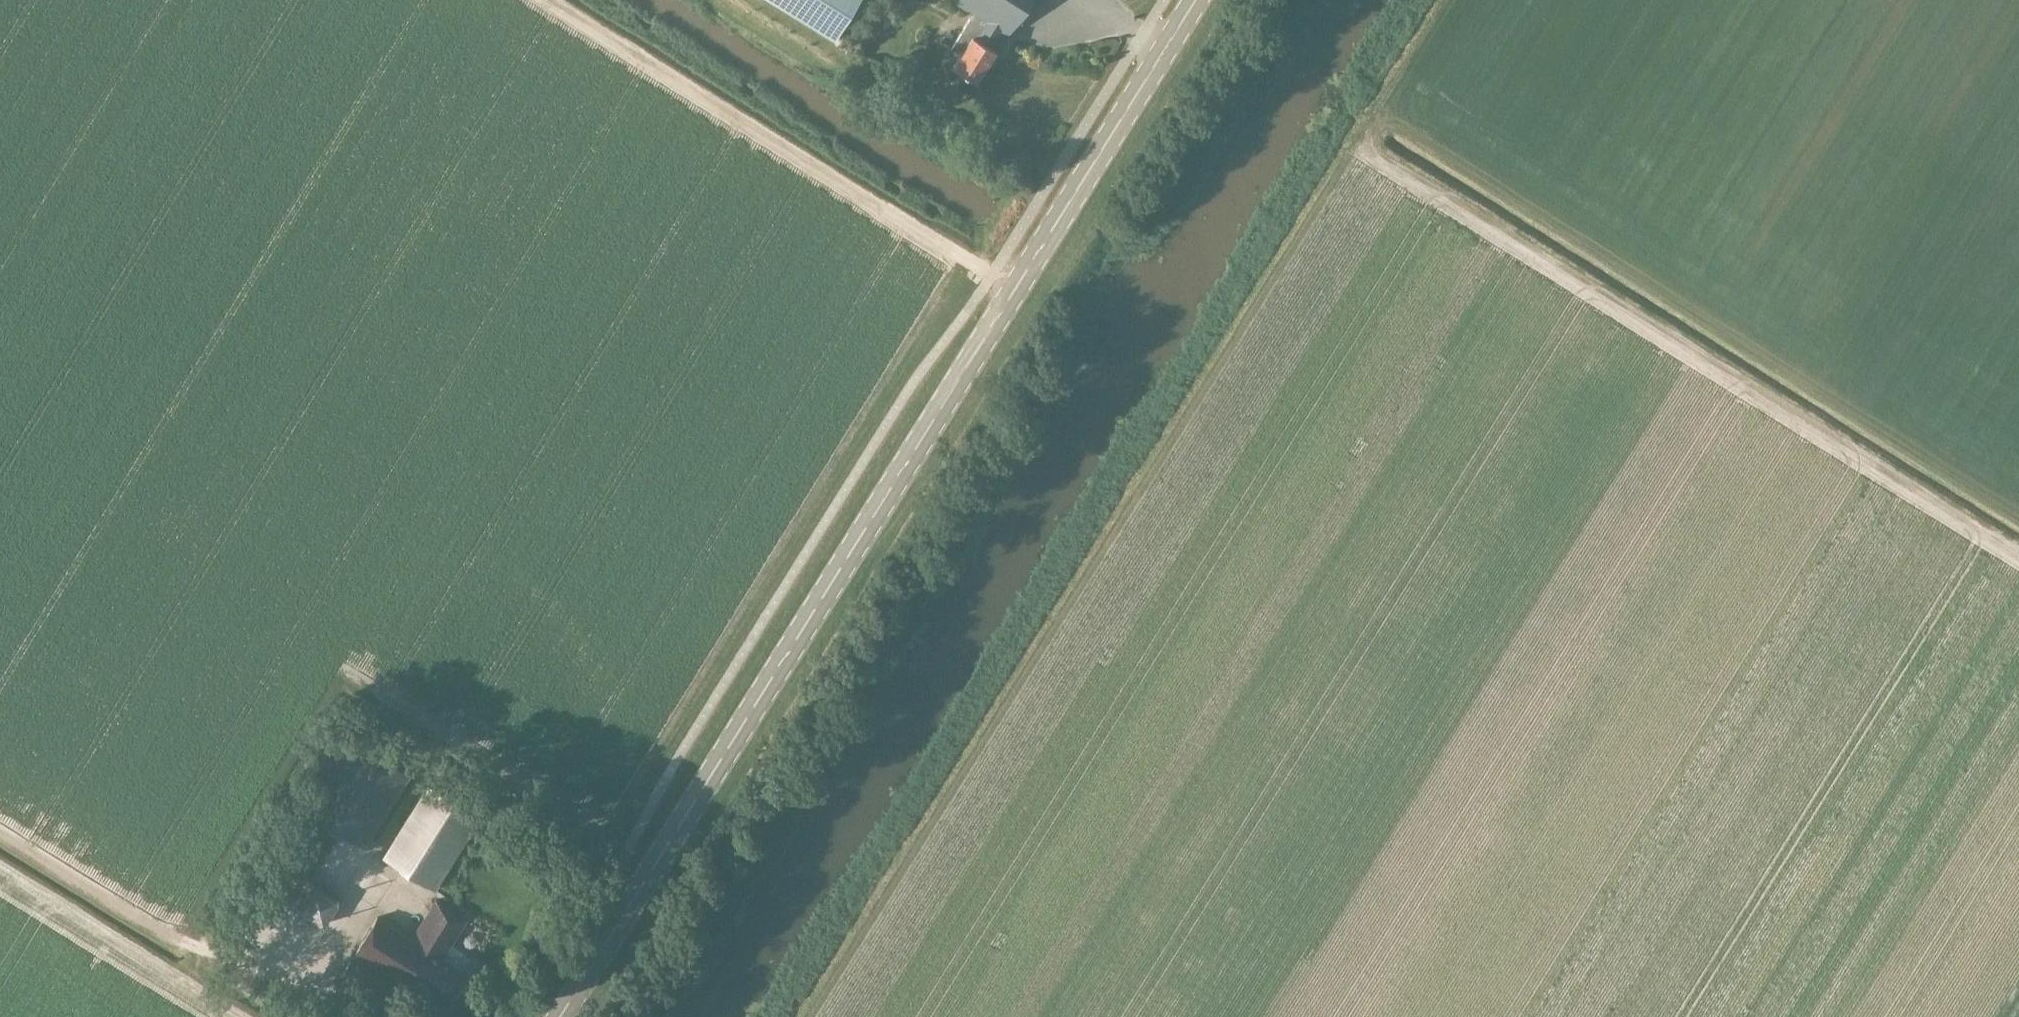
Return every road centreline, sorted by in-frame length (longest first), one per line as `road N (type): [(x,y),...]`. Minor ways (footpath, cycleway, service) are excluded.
road 1 (secondary): [(559,1016),(1195,0)]
road 2 (track): [(1014,289),(543,0)]
road 3 (track): [(0,832),(186,942),(249,958)]

